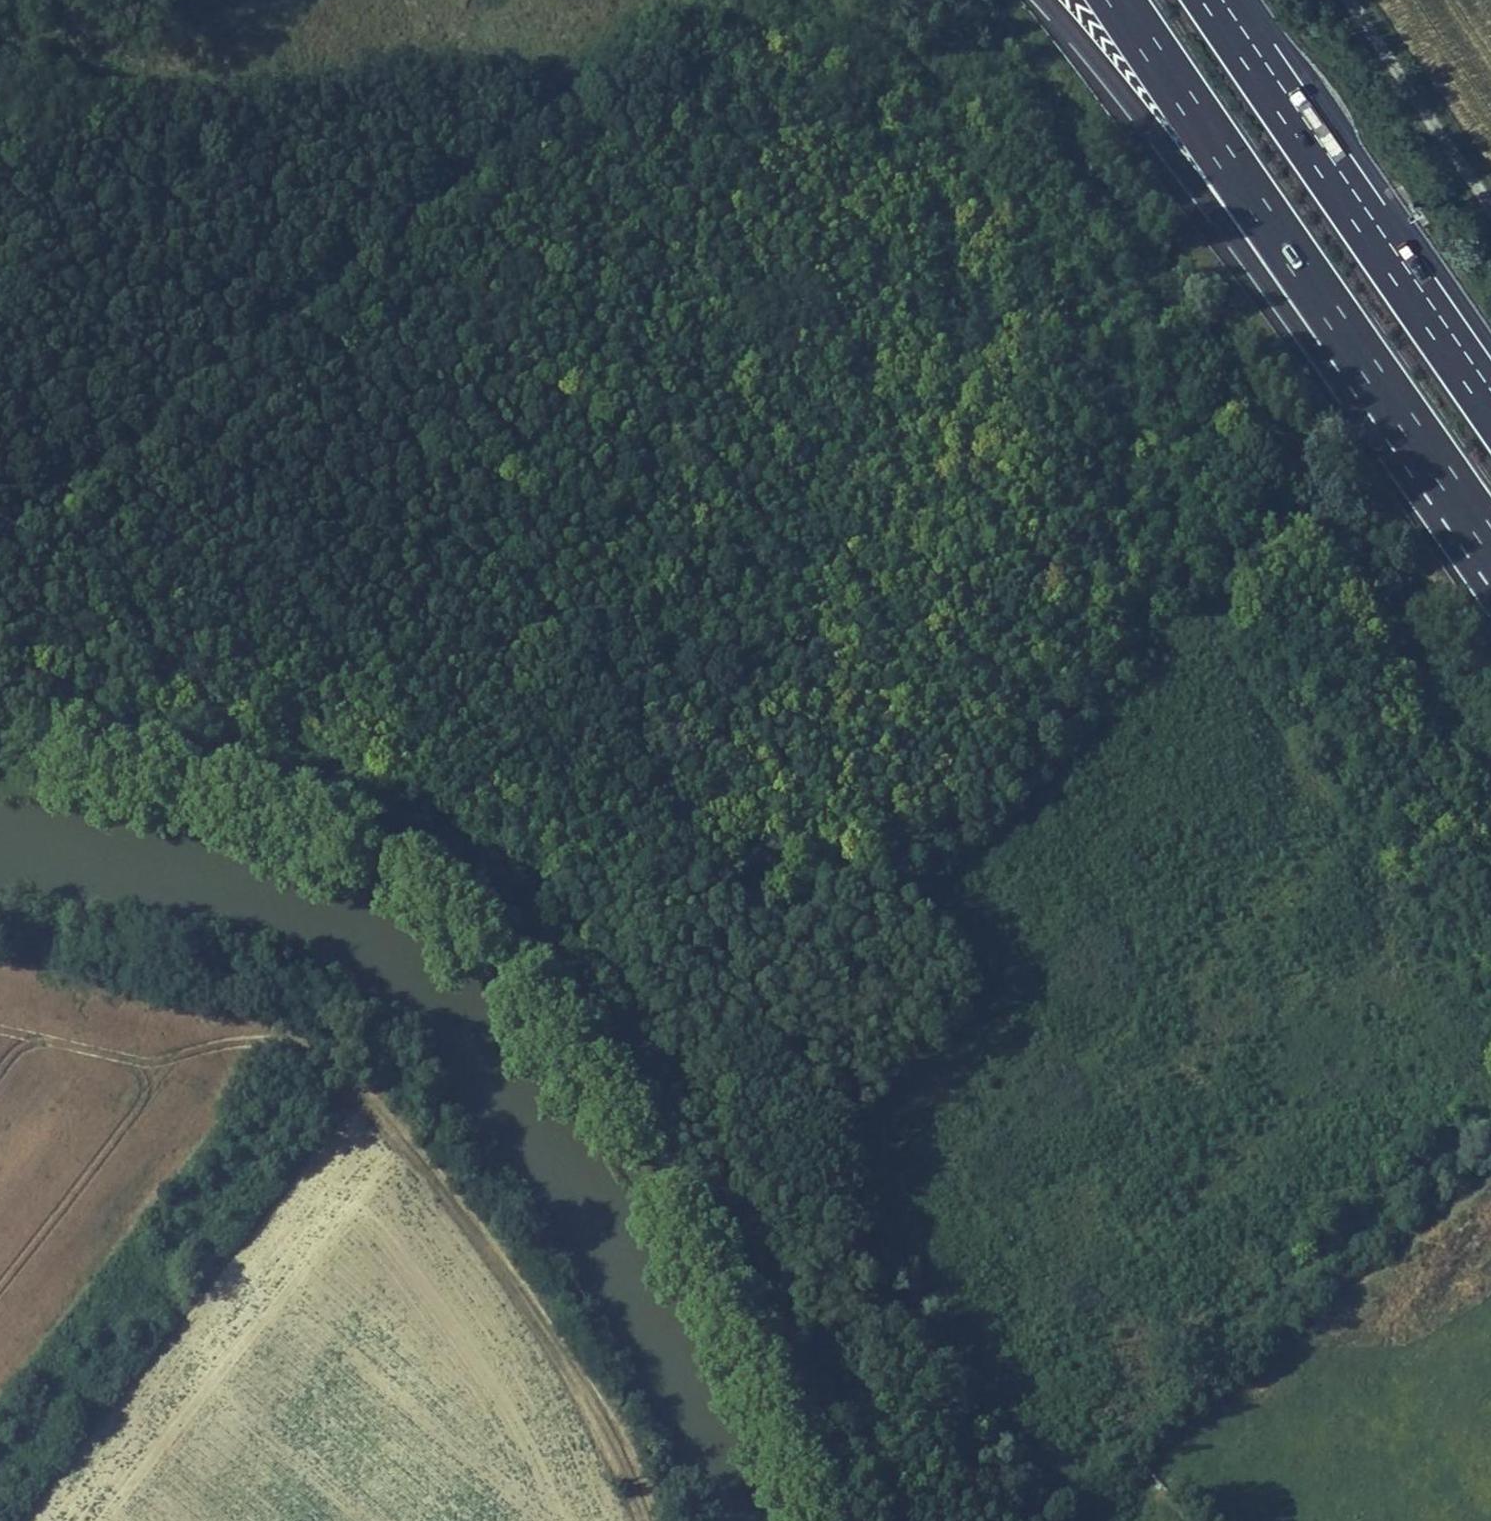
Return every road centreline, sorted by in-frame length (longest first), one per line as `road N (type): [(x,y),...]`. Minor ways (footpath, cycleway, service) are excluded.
road 1 (motorway): [(1490,401),(1216,0)]
road 2 (motorway): [(1045,0),(1230,232),(1303,270)]
road 3 (motorway): [(1303,270),(1490,540)]
road 4 (motorway): [(1120,0),(1303,270)]

